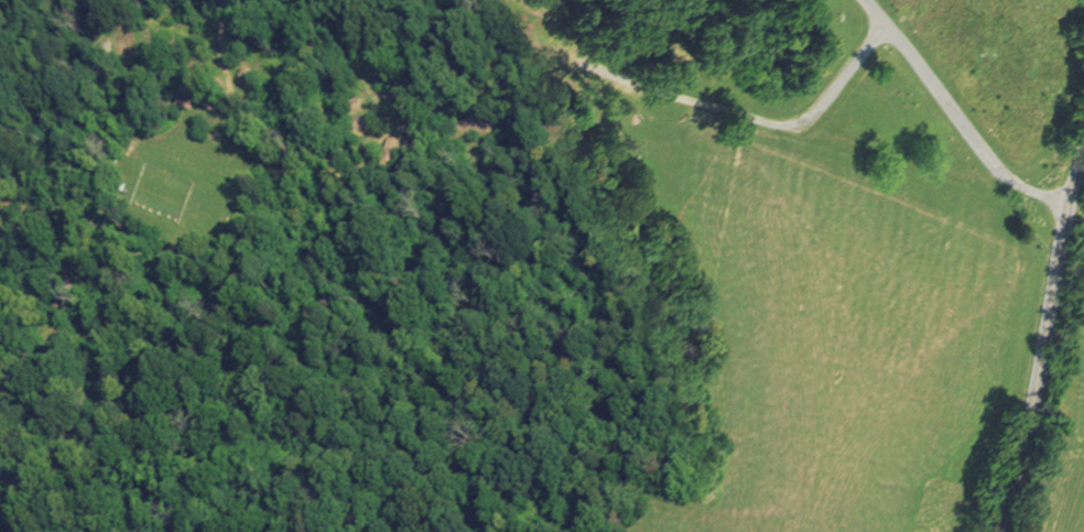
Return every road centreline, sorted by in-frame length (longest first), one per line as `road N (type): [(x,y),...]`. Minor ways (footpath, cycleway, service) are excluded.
road 1 (secondary): [(996,531),(1028,424),(1083,150)]
road 2 (residential): [(1069,204),(996,166),(864,0)]

